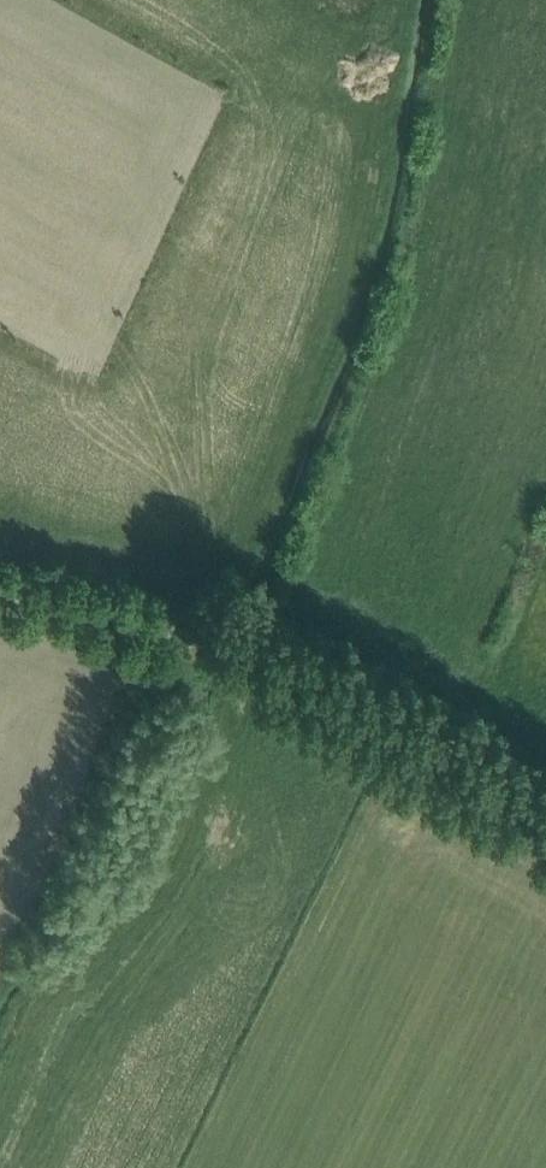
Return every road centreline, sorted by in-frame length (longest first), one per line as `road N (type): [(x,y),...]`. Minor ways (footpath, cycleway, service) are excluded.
road 1 (unclassified): [(545,811),(227,631),(0,576)]

